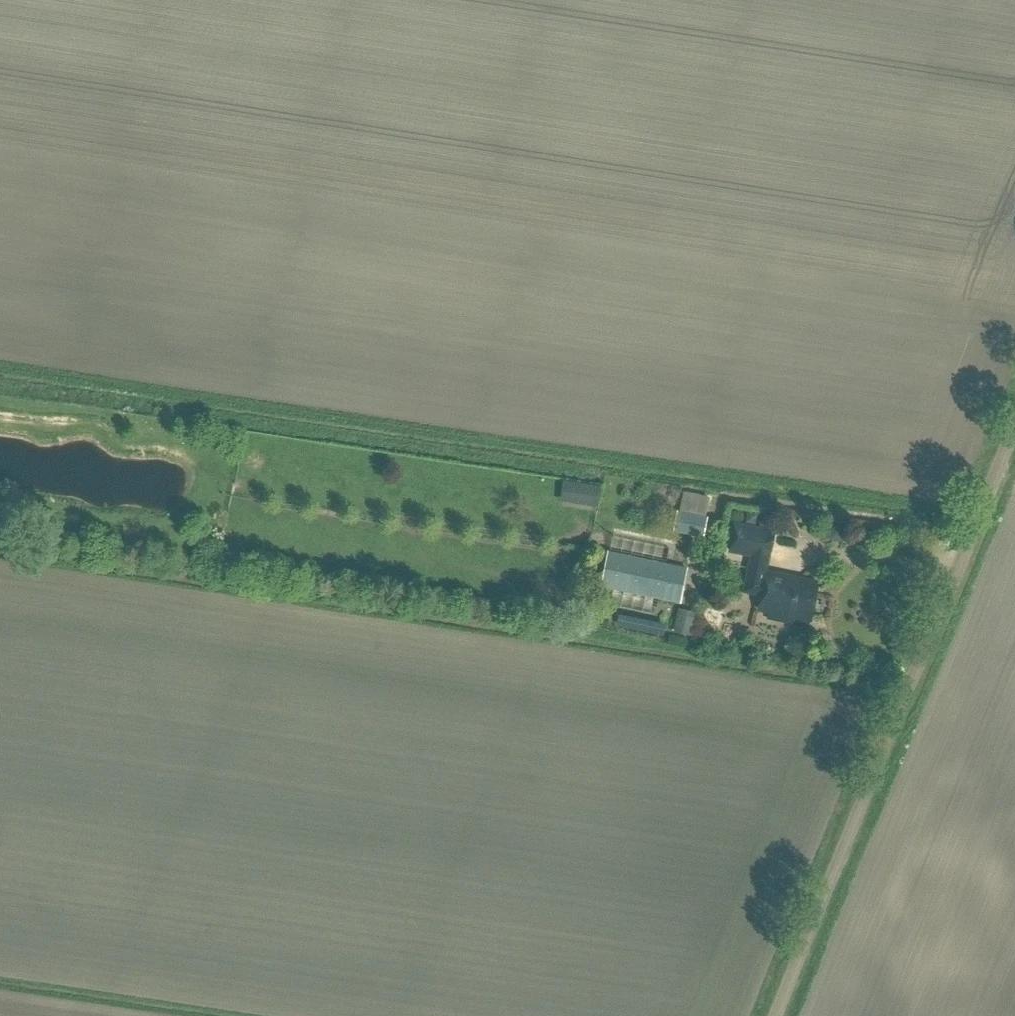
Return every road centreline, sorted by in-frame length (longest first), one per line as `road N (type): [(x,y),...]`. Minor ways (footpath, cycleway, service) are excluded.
road 1 (unclassified): [(773,1015),(1014,418)]

